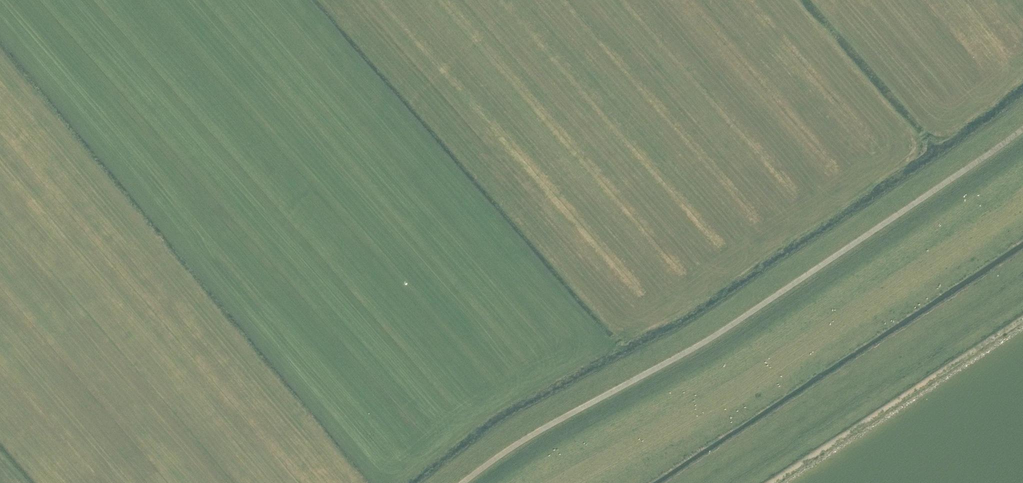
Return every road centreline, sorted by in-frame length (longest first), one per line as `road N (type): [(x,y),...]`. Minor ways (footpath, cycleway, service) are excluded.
road 1 (unclassified): [(463,482),(534,434),(704,343),(1022,130)]

